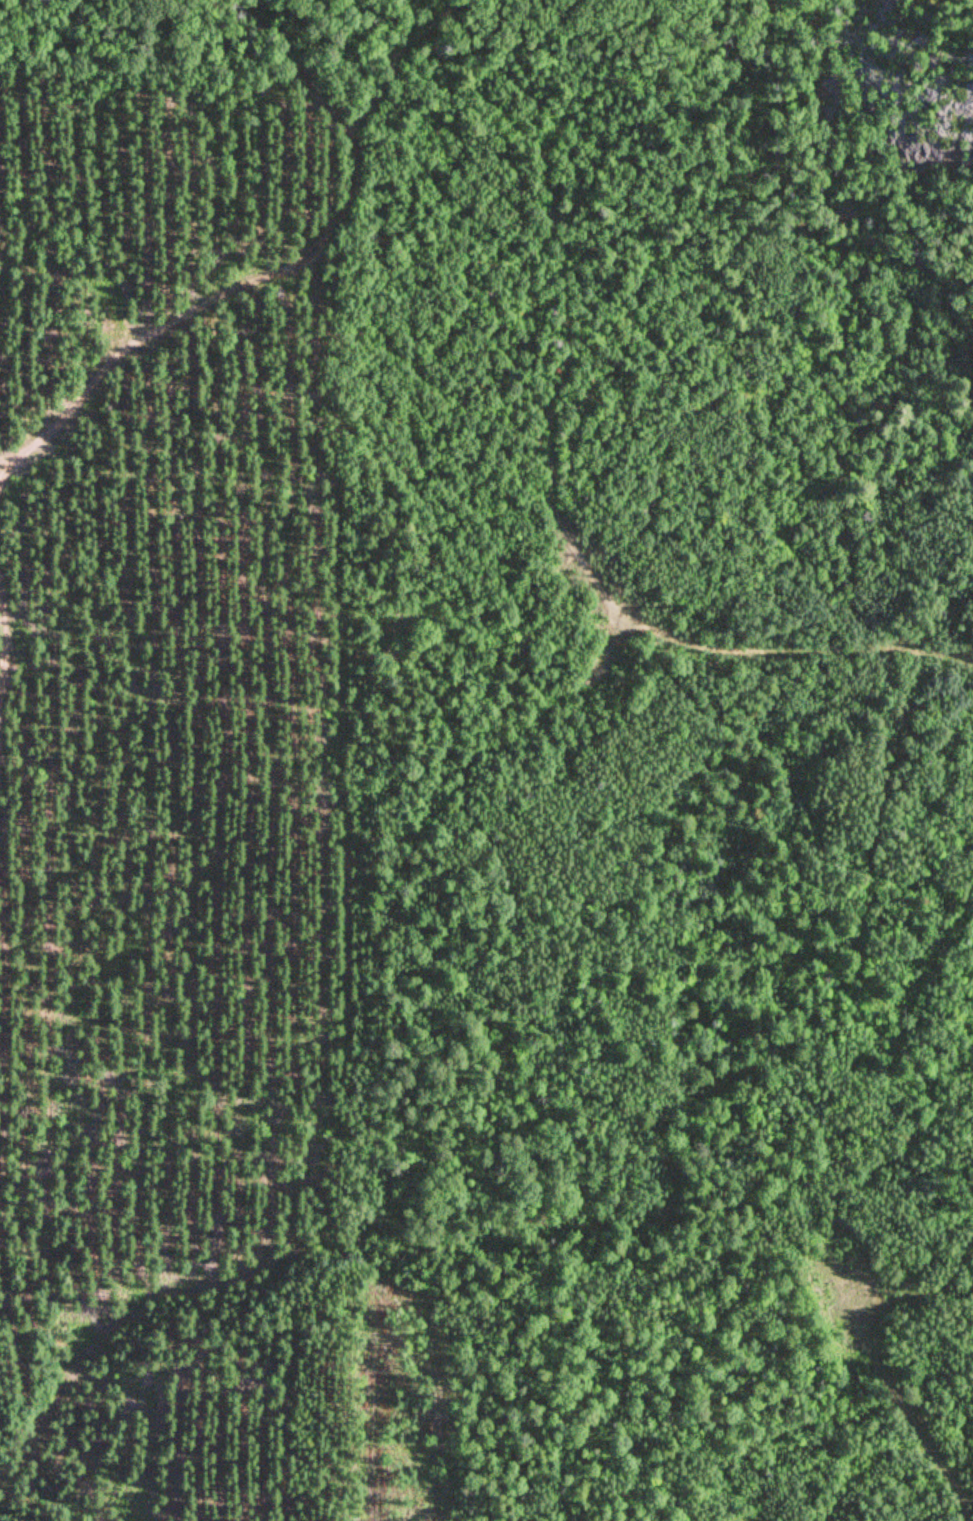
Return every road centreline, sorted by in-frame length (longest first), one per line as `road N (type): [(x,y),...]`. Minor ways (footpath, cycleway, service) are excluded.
road 1 (track): [(386,83),(413,78),(477,97),(534,135),(551,191),(565,299),(563,383),(547,412),(555,516),(629,625),(726,652),(883,653),(972,666)]
road 2 (track): [(0,459),(62,421),(126,341),(325,245),(353,193),(358,128),(417,37),(462,0)]
road 3 (track): [(962,1520),(943,1468),(855,1317)]

